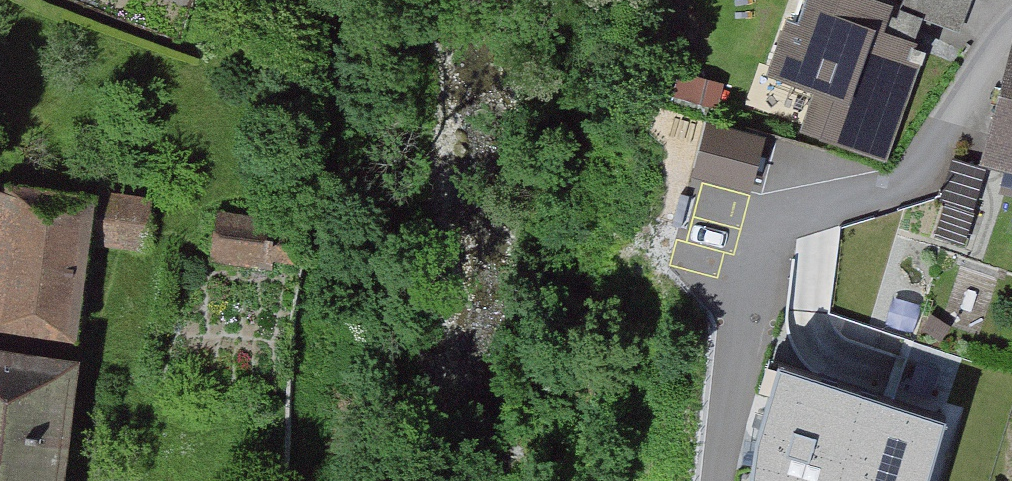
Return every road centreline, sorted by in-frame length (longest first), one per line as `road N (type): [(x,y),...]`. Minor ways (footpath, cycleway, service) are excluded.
road 1 (residential): [(1011,13),(924,168),(894,191),(795,216),(772,241),(723,480)]

